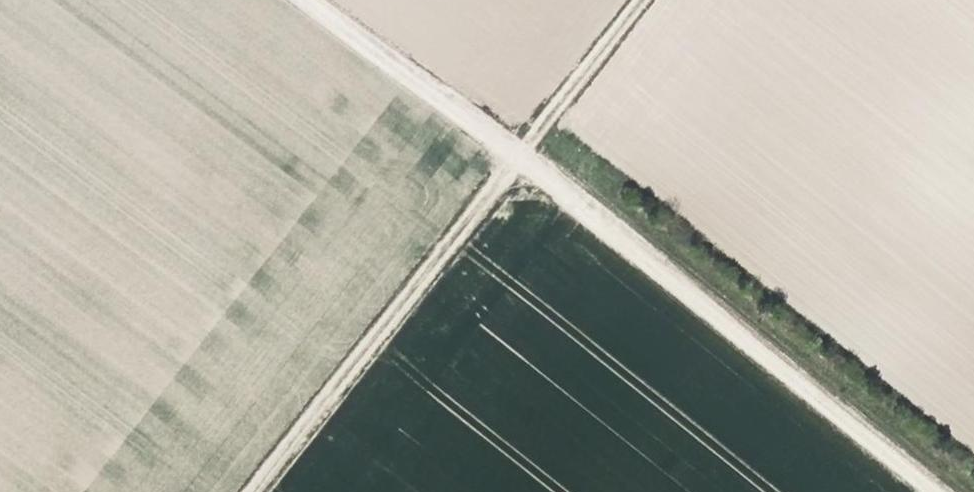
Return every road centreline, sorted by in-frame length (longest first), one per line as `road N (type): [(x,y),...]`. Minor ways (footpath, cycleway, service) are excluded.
road 1 (track): [(301,0),(514,158),(930,491)]
road 2 (track): [(251,491),(638,0)]

